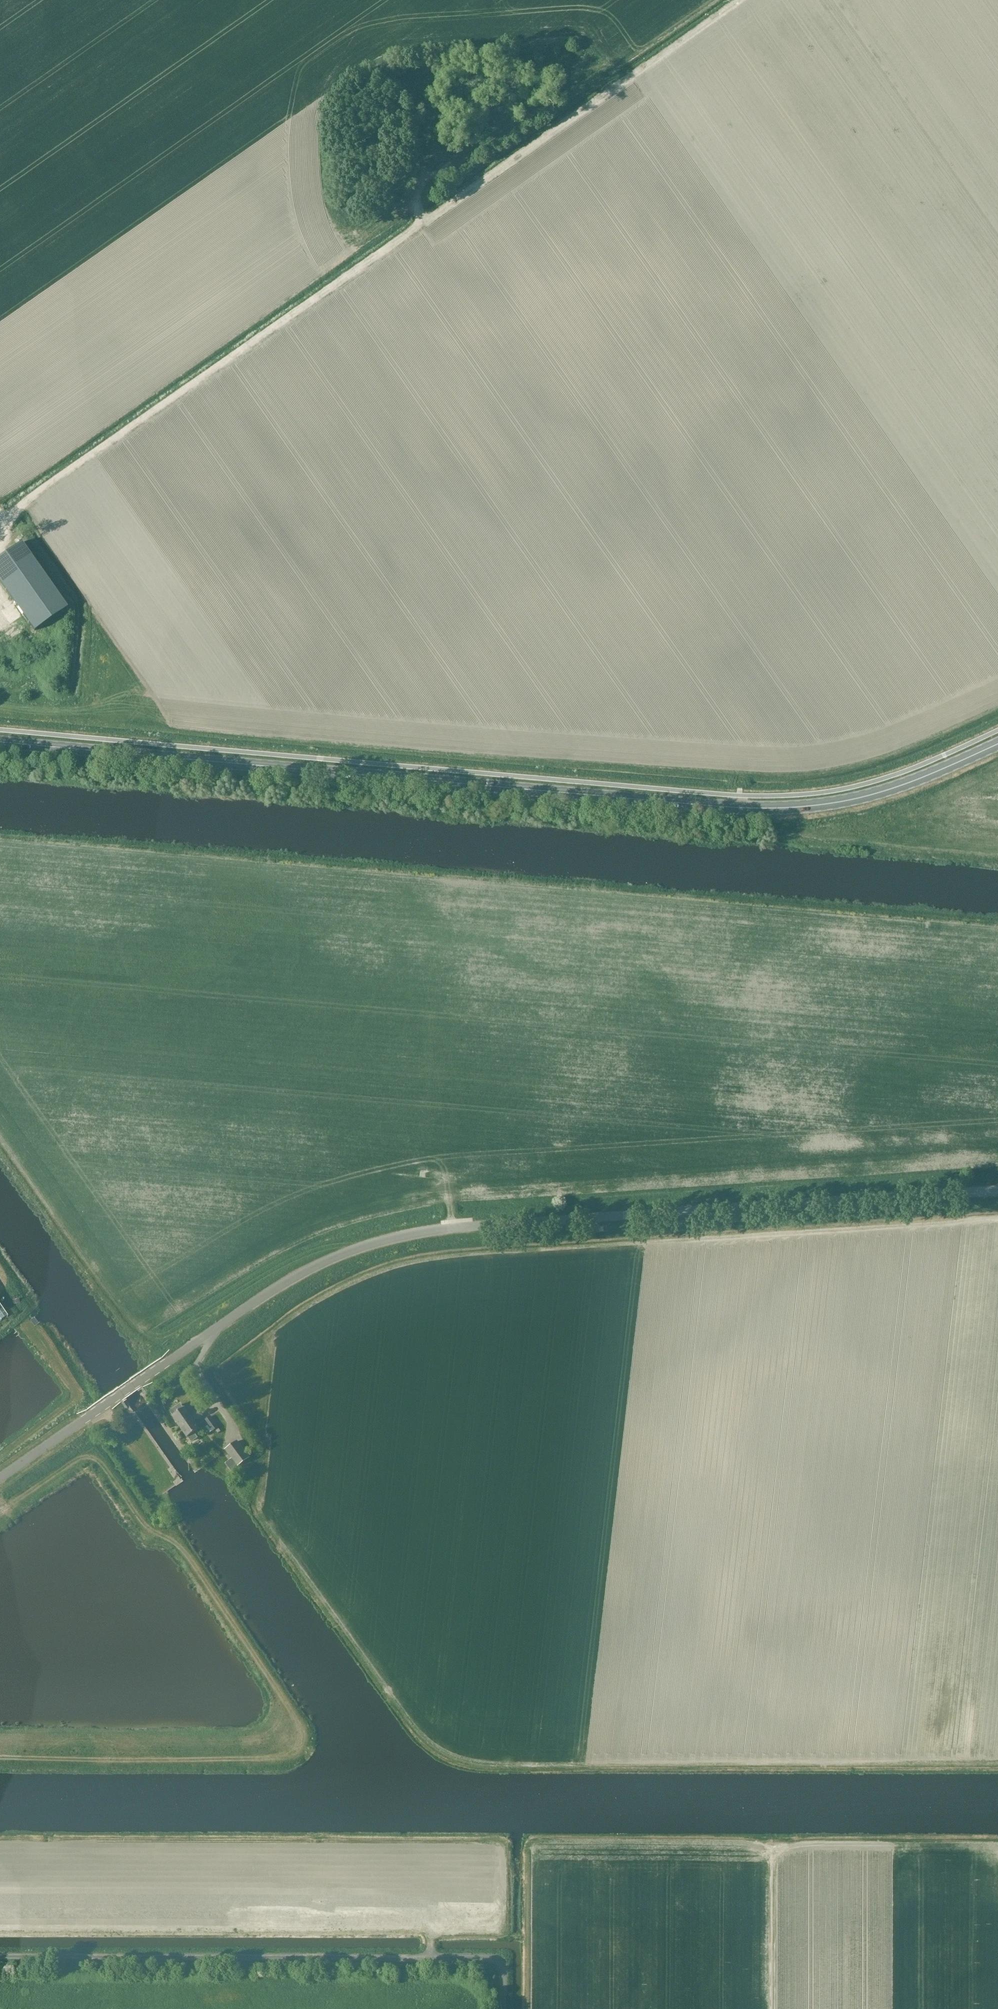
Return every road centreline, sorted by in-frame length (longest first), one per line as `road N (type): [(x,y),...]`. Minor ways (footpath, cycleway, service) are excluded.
road 1 (unclassified): [(0,1478),(293,1280),(362,1247),(438,1229),(997,1194)]
road 2 (primary): [(997,743),(895,786),(780,807),(0,740)]
road 3 (track): [(505,2008),(502,1967),(481,1956),(0,1956)]

